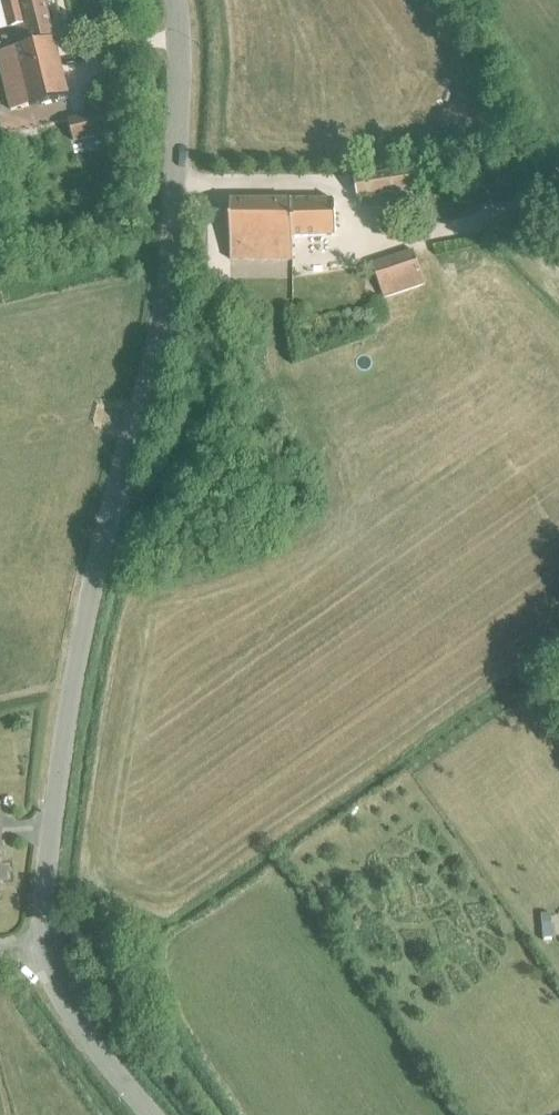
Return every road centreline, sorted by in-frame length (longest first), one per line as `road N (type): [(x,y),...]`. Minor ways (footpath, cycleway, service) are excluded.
road 1 (unclassified): [(45,953),(55,802),(89,601),(167,289),(178,0)]
road 2 (unclassified): [(159,1114),(59,994),(45,953)]

